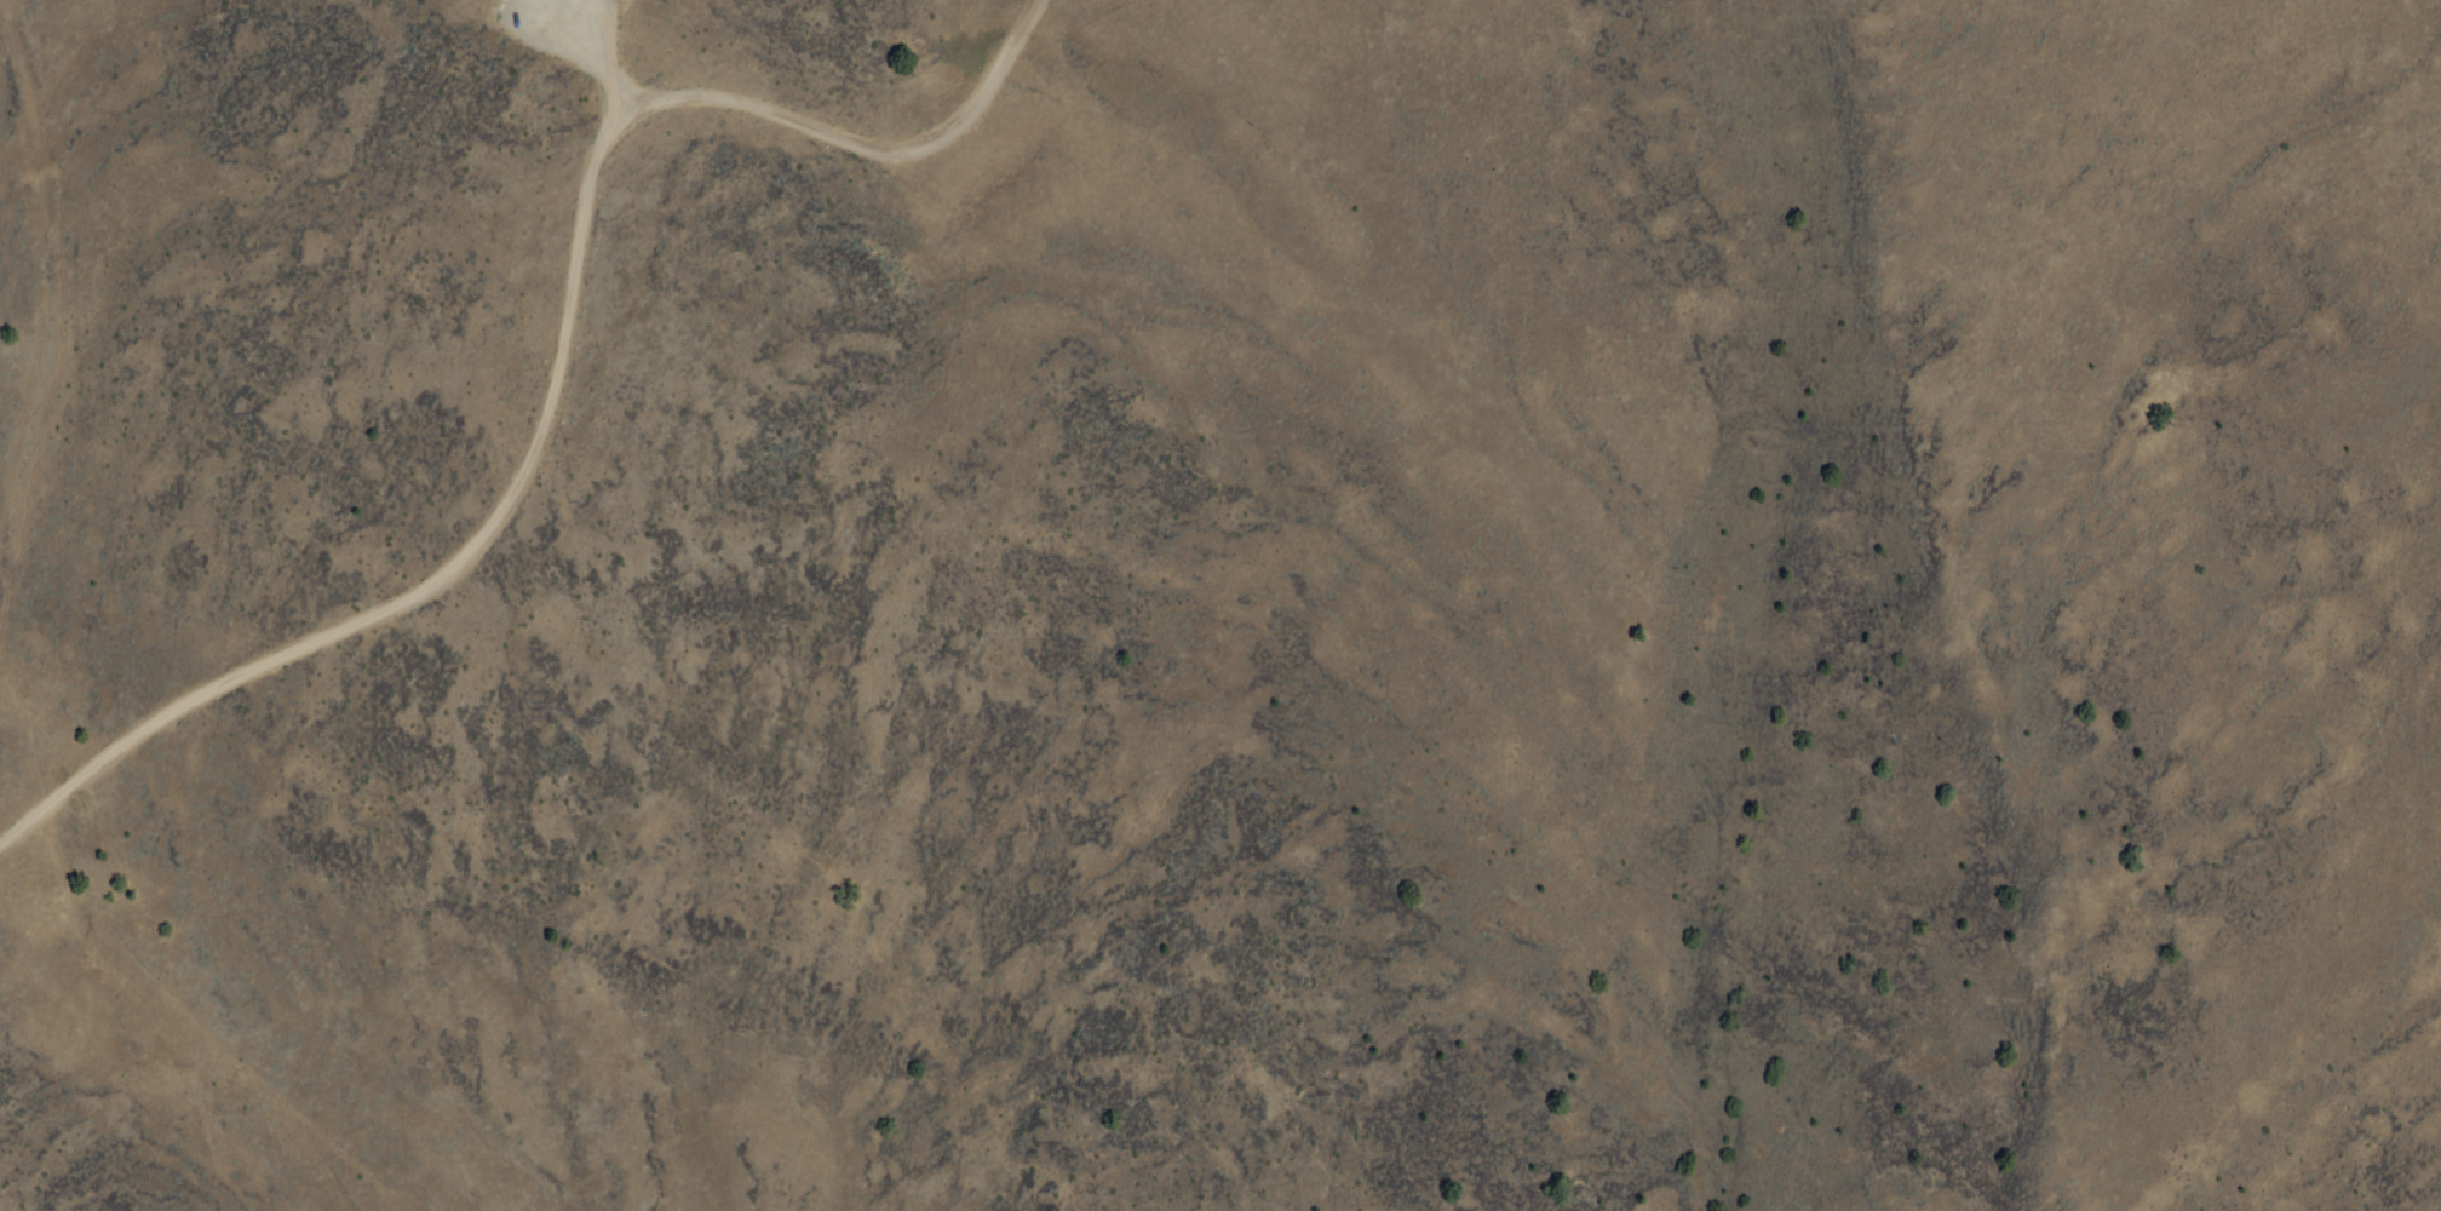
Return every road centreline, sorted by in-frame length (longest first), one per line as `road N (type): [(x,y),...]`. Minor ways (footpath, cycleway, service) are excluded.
road 1 (residential): [(0,607),(56,355),(61,295),(40,71),(22,0)]

